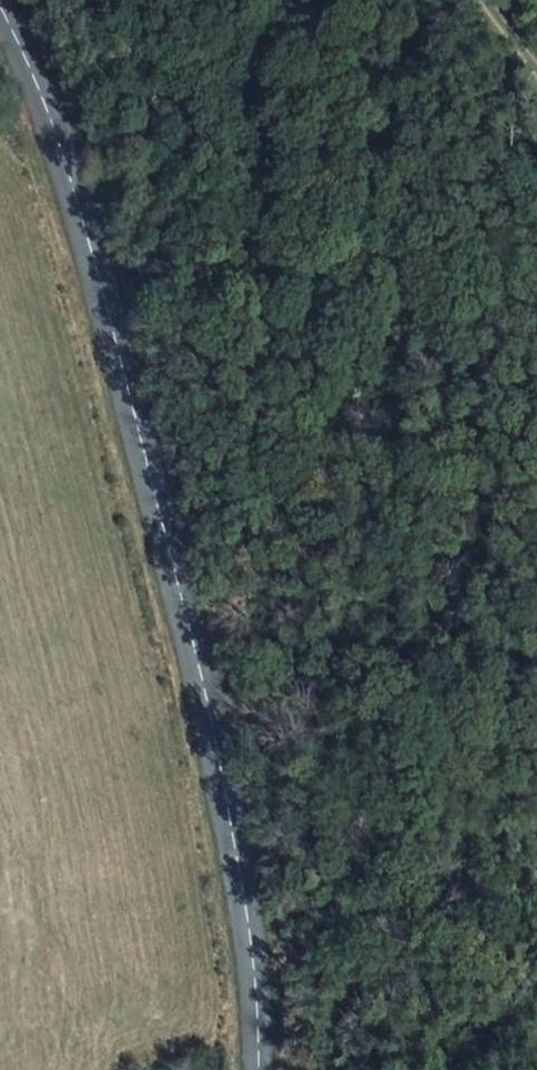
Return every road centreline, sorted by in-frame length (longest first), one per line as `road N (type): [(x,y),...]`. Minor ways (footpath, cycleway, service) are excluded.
road 1 (secondary): [(0,5),(58,136),(239,832),(268,1026),(266,1069)]

